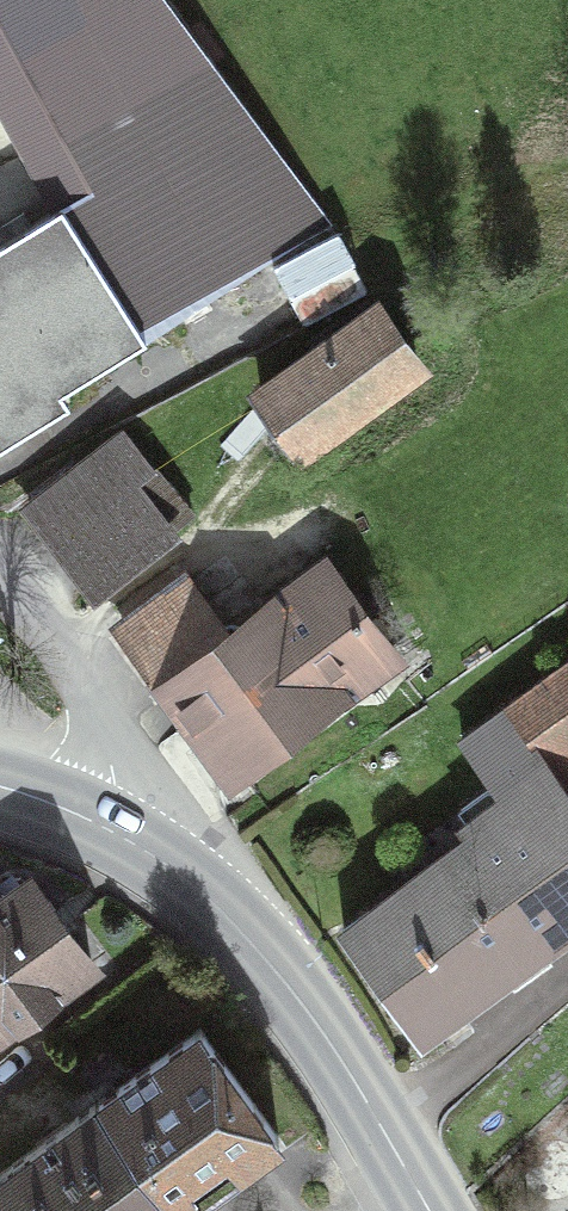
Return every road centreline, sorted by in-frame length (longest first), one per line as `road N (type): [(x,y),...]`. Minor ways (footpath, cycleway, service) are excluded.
road 1 (primary): [(429,1210),(257,950),(200,888),(115,830),(0,790)]

